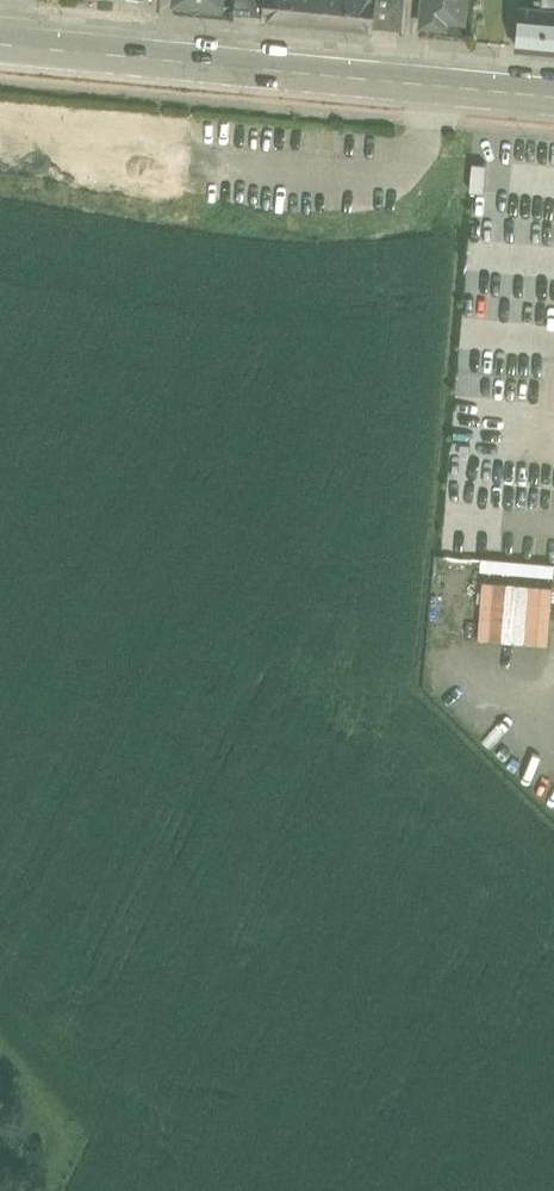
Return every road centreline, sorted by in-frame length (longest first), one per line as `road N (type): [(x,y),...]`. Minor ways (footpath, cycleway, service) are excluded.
road 1 (secondary): [(553,90),(0,39)]

